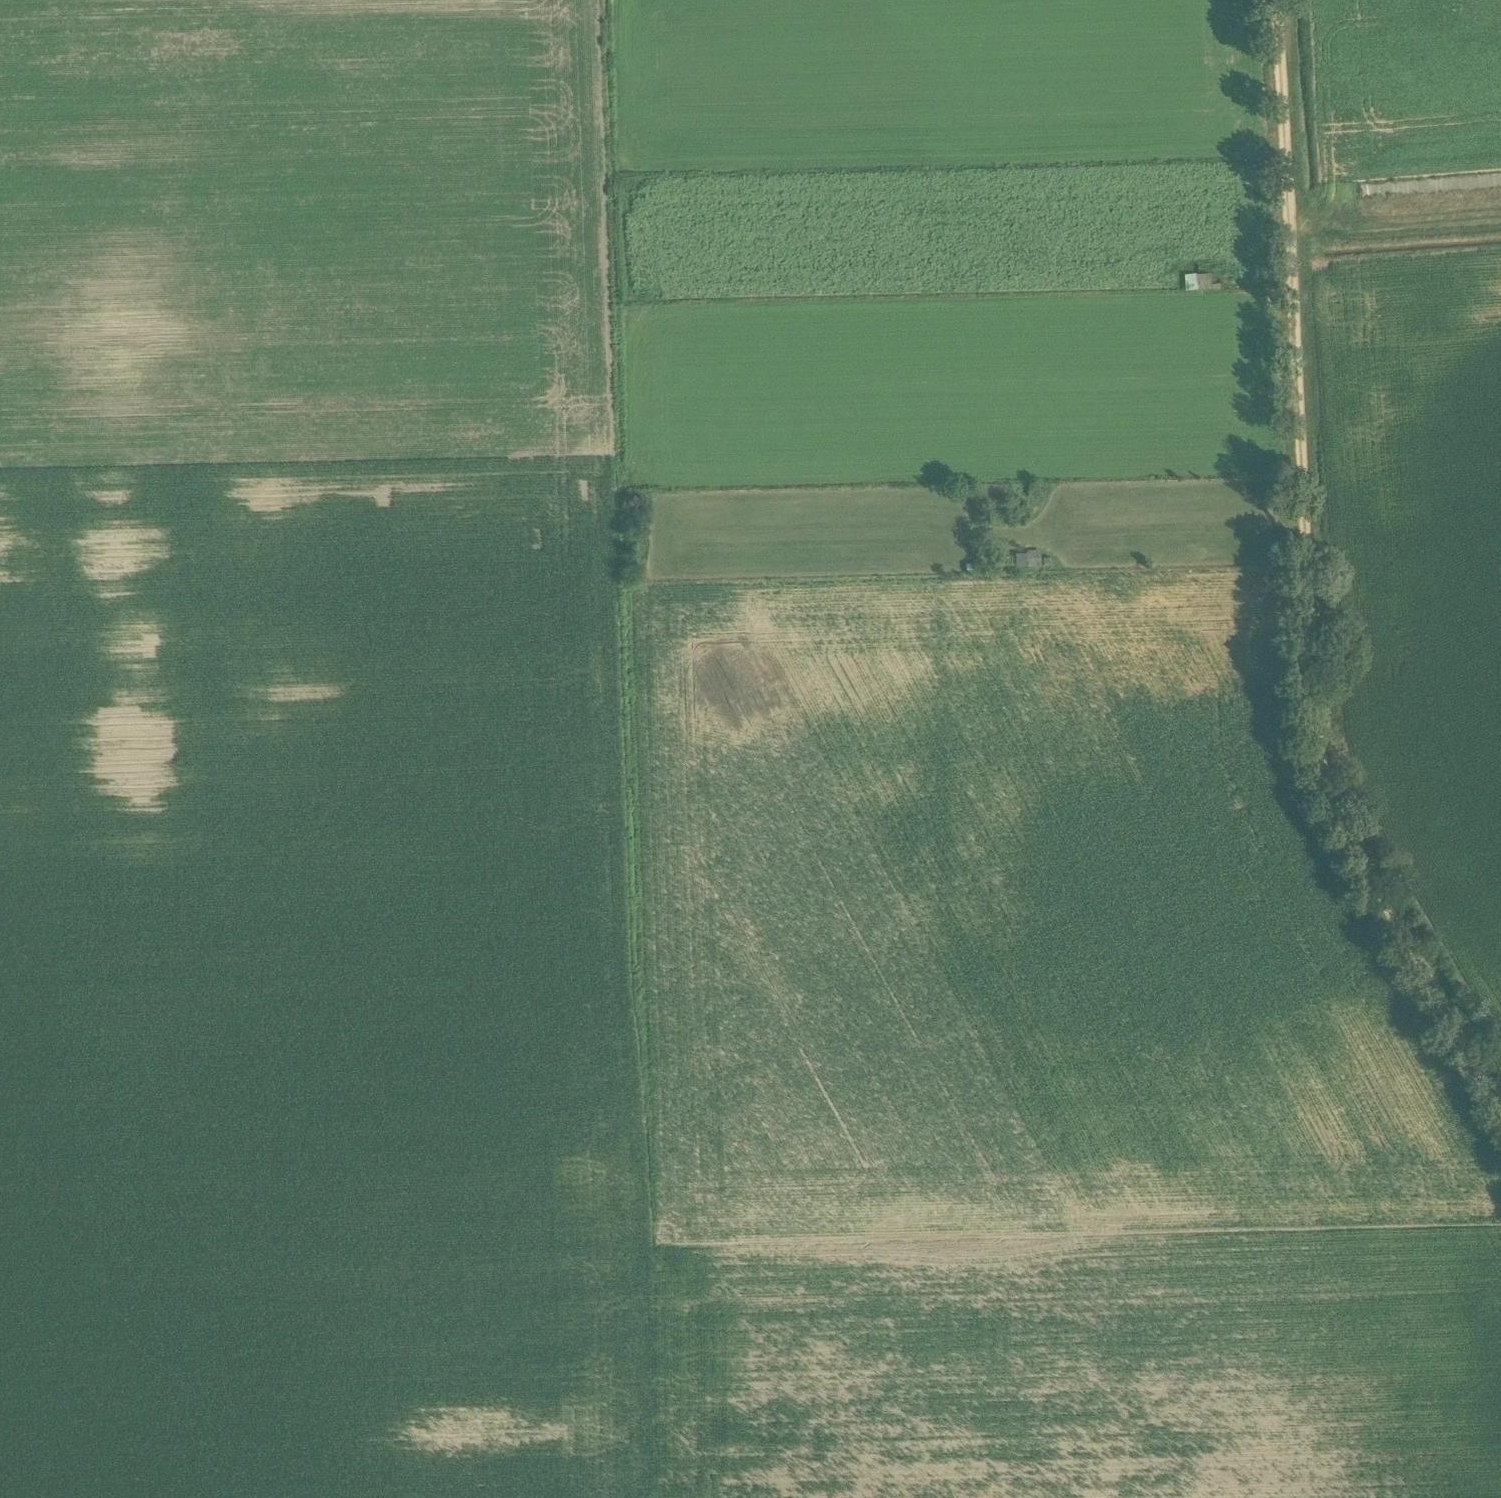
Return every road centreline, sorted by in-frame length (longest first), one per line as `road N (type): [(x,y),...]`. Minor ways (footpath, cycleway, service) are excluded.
road 1 (track): [(1500,1104),(1321,775),(1304,668),(1274,0)]

